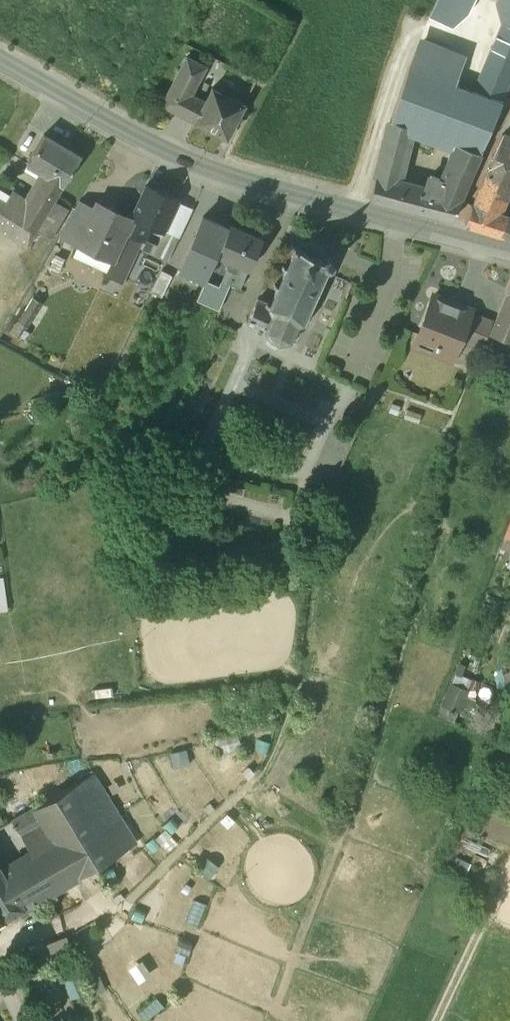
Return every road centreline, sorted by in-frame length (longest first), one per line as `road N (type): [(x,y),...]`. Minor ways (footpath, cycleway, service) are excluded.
road 1 (tertiary): [(509,251),(227,176),(152,145),(0,60)]

